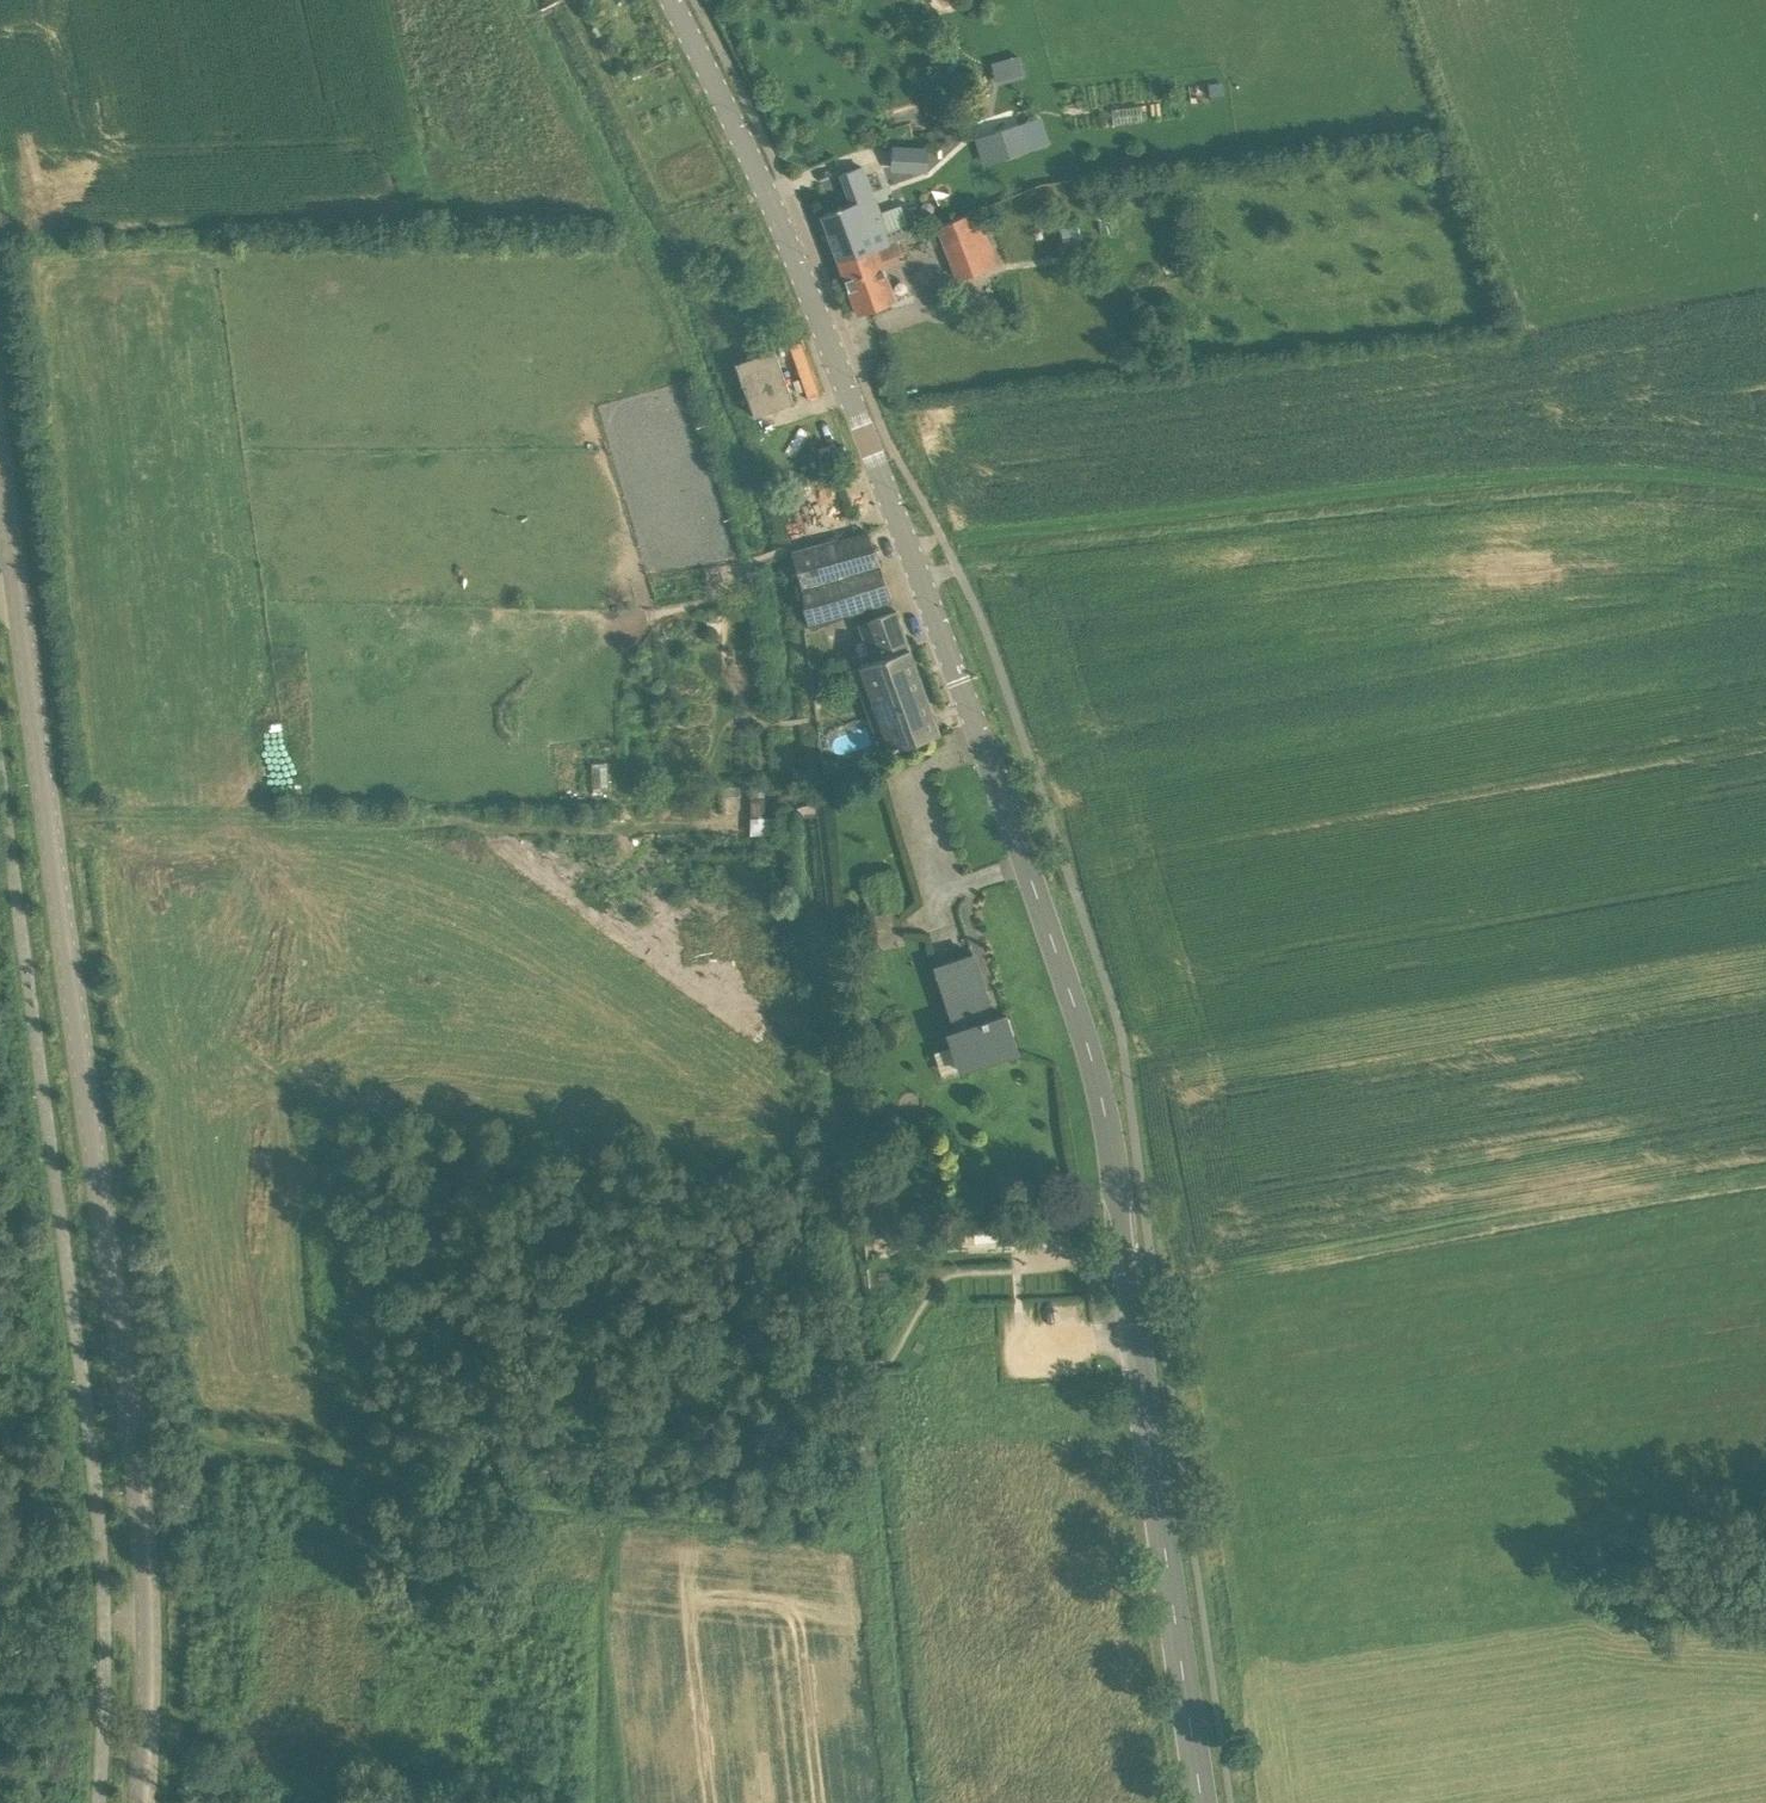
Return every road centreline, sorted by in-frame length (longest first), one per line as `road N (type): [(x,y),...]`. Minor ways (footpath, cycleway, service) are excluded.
road 1 (tertiary): [(1210,1802),(1090,1053),(858,401),(760,175),(671,0)]
road 2 (tertiary): [(143,1802),(146,1602),(134,1435),(0,459)]

